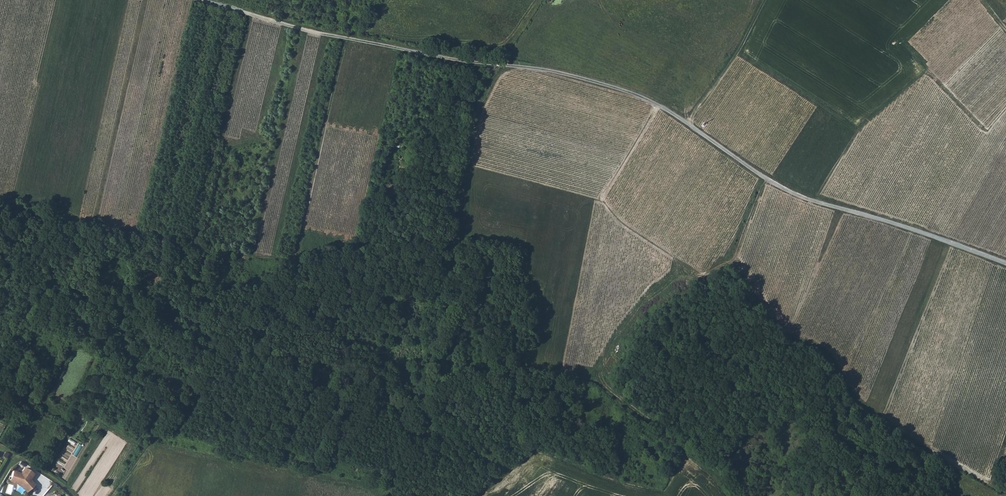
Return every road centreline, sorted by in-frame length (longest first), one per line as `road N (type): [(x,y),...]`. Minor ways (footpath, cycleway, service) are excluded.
road 1 (track): [(732,495),(711,469),(615,393)]

